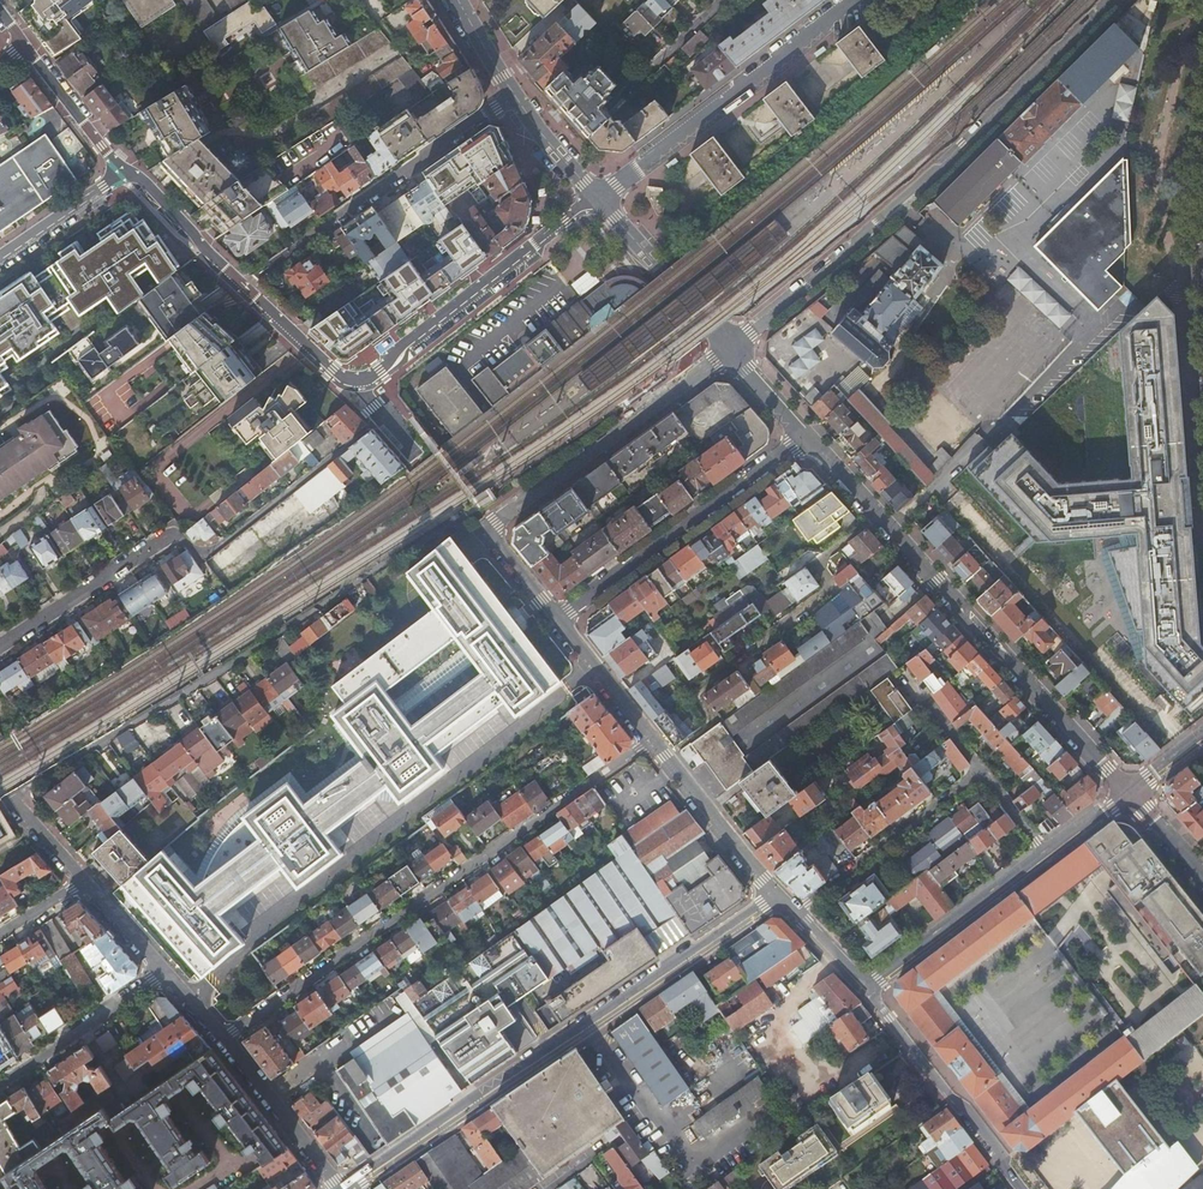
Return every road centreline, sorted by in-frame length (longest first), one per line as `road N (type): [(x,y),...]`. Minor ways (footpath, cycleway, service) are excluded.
road 1 (tertiary): [(777,893),(340,1188)]
road 2 (residential): [(654,740),(222,1039)]
road 3 (unclassified): [(730,348),(965,147),(1113,0)]
road 4 (tertiary): [(879,515),(1129,793)]
road 5 (residential): [(1046,854),(981,770),(796,913)]
road 6 (residential): [(514,97),(242,287)]
road 7 (residential): [(598,199),(856,0)]
road 8 (residential): [(354,392),(598,199)]
road 9 (residential): [(806,438),(559,617)]
road 10 (unclassified): [(491,534),(730,348)]
road 11 (residential): [(0,646),(162,540),(185,540),(200,558),(226,542)]
road 12 (residential): [(867,989),(1025,1188)]
road 13 (residential): [(732,662),(826,595),(821,559),(879,515)]
road 14 (tertiary): [(1046,854),(867,989)]
road 15 (residential): [(0,1087),(165,973)]
road 16 (tertiary): [(598,199),(730,348)]
road 17 (unclassified): [(777,893),(654,740)]
road 18 (residential): [(222,1039),(338,1188)]
road 19 (residential): [(128,173),(242,287)]
road 20 (residential): [(29,49),(128,173)]
road 21 (unclassified): [(654,740),(559,617)]
road 22 (residential): [(128,173),(0,261)]
road 23 (residential): [(242,287),(354,392)]
road 24 (tertiary): [(598,199),(514,97)]

